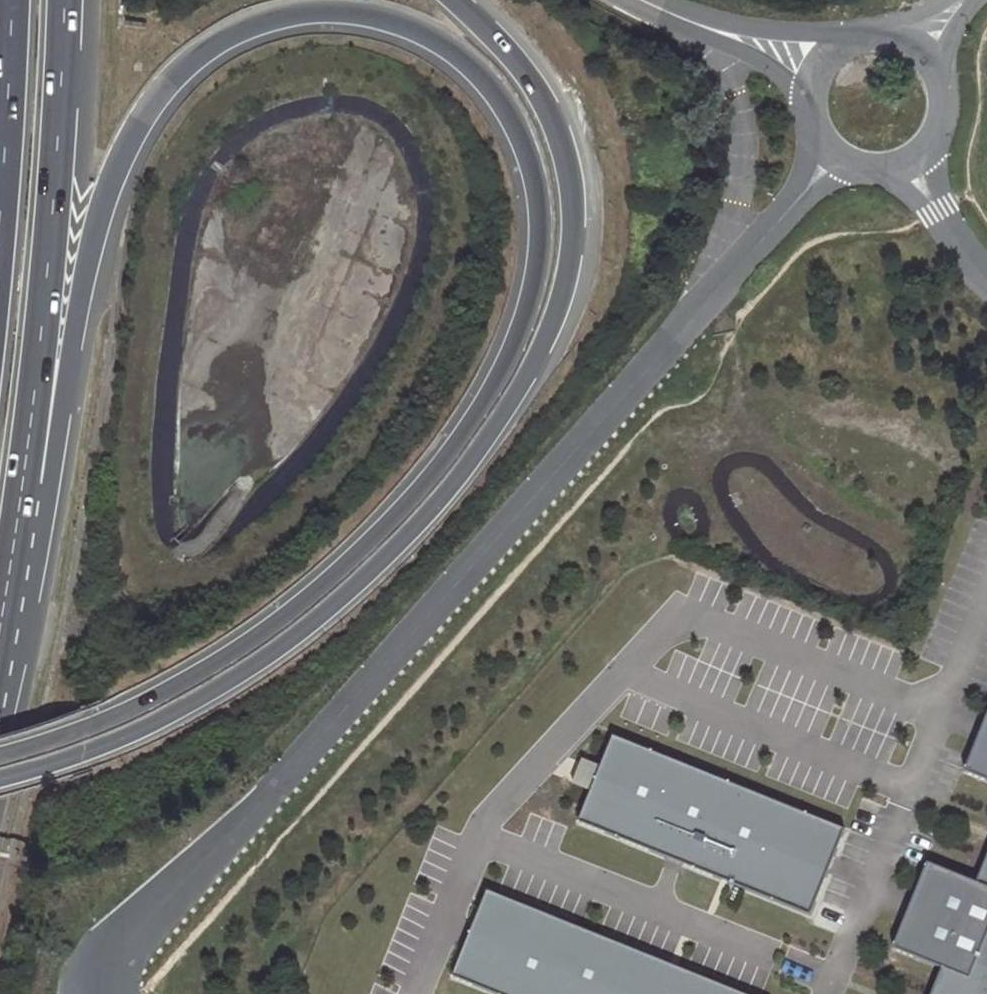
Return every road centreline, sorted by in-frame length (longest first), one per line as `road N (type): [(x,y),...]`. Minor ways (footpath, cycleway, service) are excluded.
road 1 (motorway): [(13,560),(100,208),(126,141),(161,90),(235,33),(302,12),(389,19),(468,65),(513,123),(536,193),(539,238),(513,344),(460,435),(369,539),(259,632),(143,702),(0,753)]
road 2 (residential): [(835,155),(452,595),(103,957),(100,993)]
road 3 (motorway): [(0,776),(137,730),(232,679),(317,619),(431,510),(520,386),(564,287),(573,229),(569,181),(536,88),(456,0)]
road 4 (motorway): [(13,560),(44,309),(64,0)]
road 5 (motorway): [(11,0),(0,210)]
road 6 (unclassified): [(819,66),(641,0)]
road 7 (residential): [(986,278),(912,160)]
road 8 (unclassified): [(912,160),(945,117),(936,64),(917,45)]

